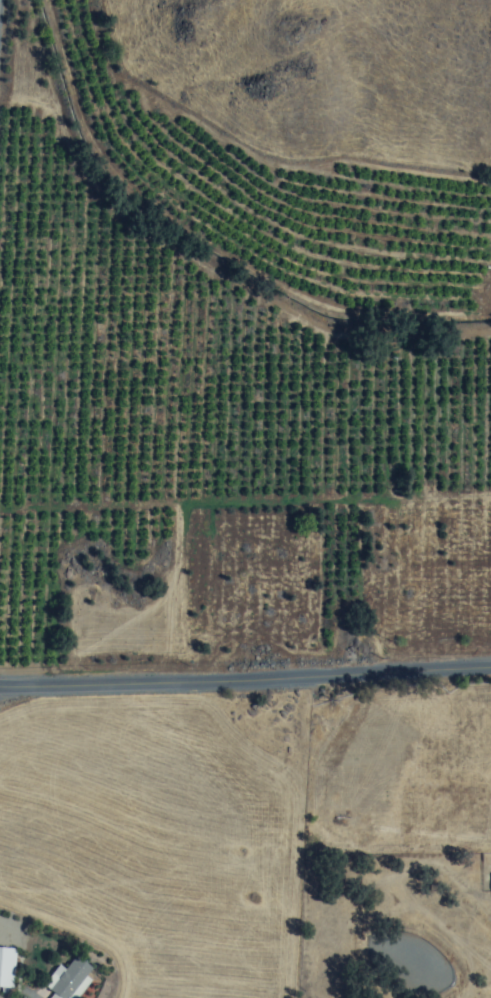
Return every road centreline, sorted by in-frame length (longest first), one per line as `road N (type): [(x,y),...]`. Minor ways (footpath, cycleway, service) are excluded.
road 1 (residential): [(490,664),(0,679)]

